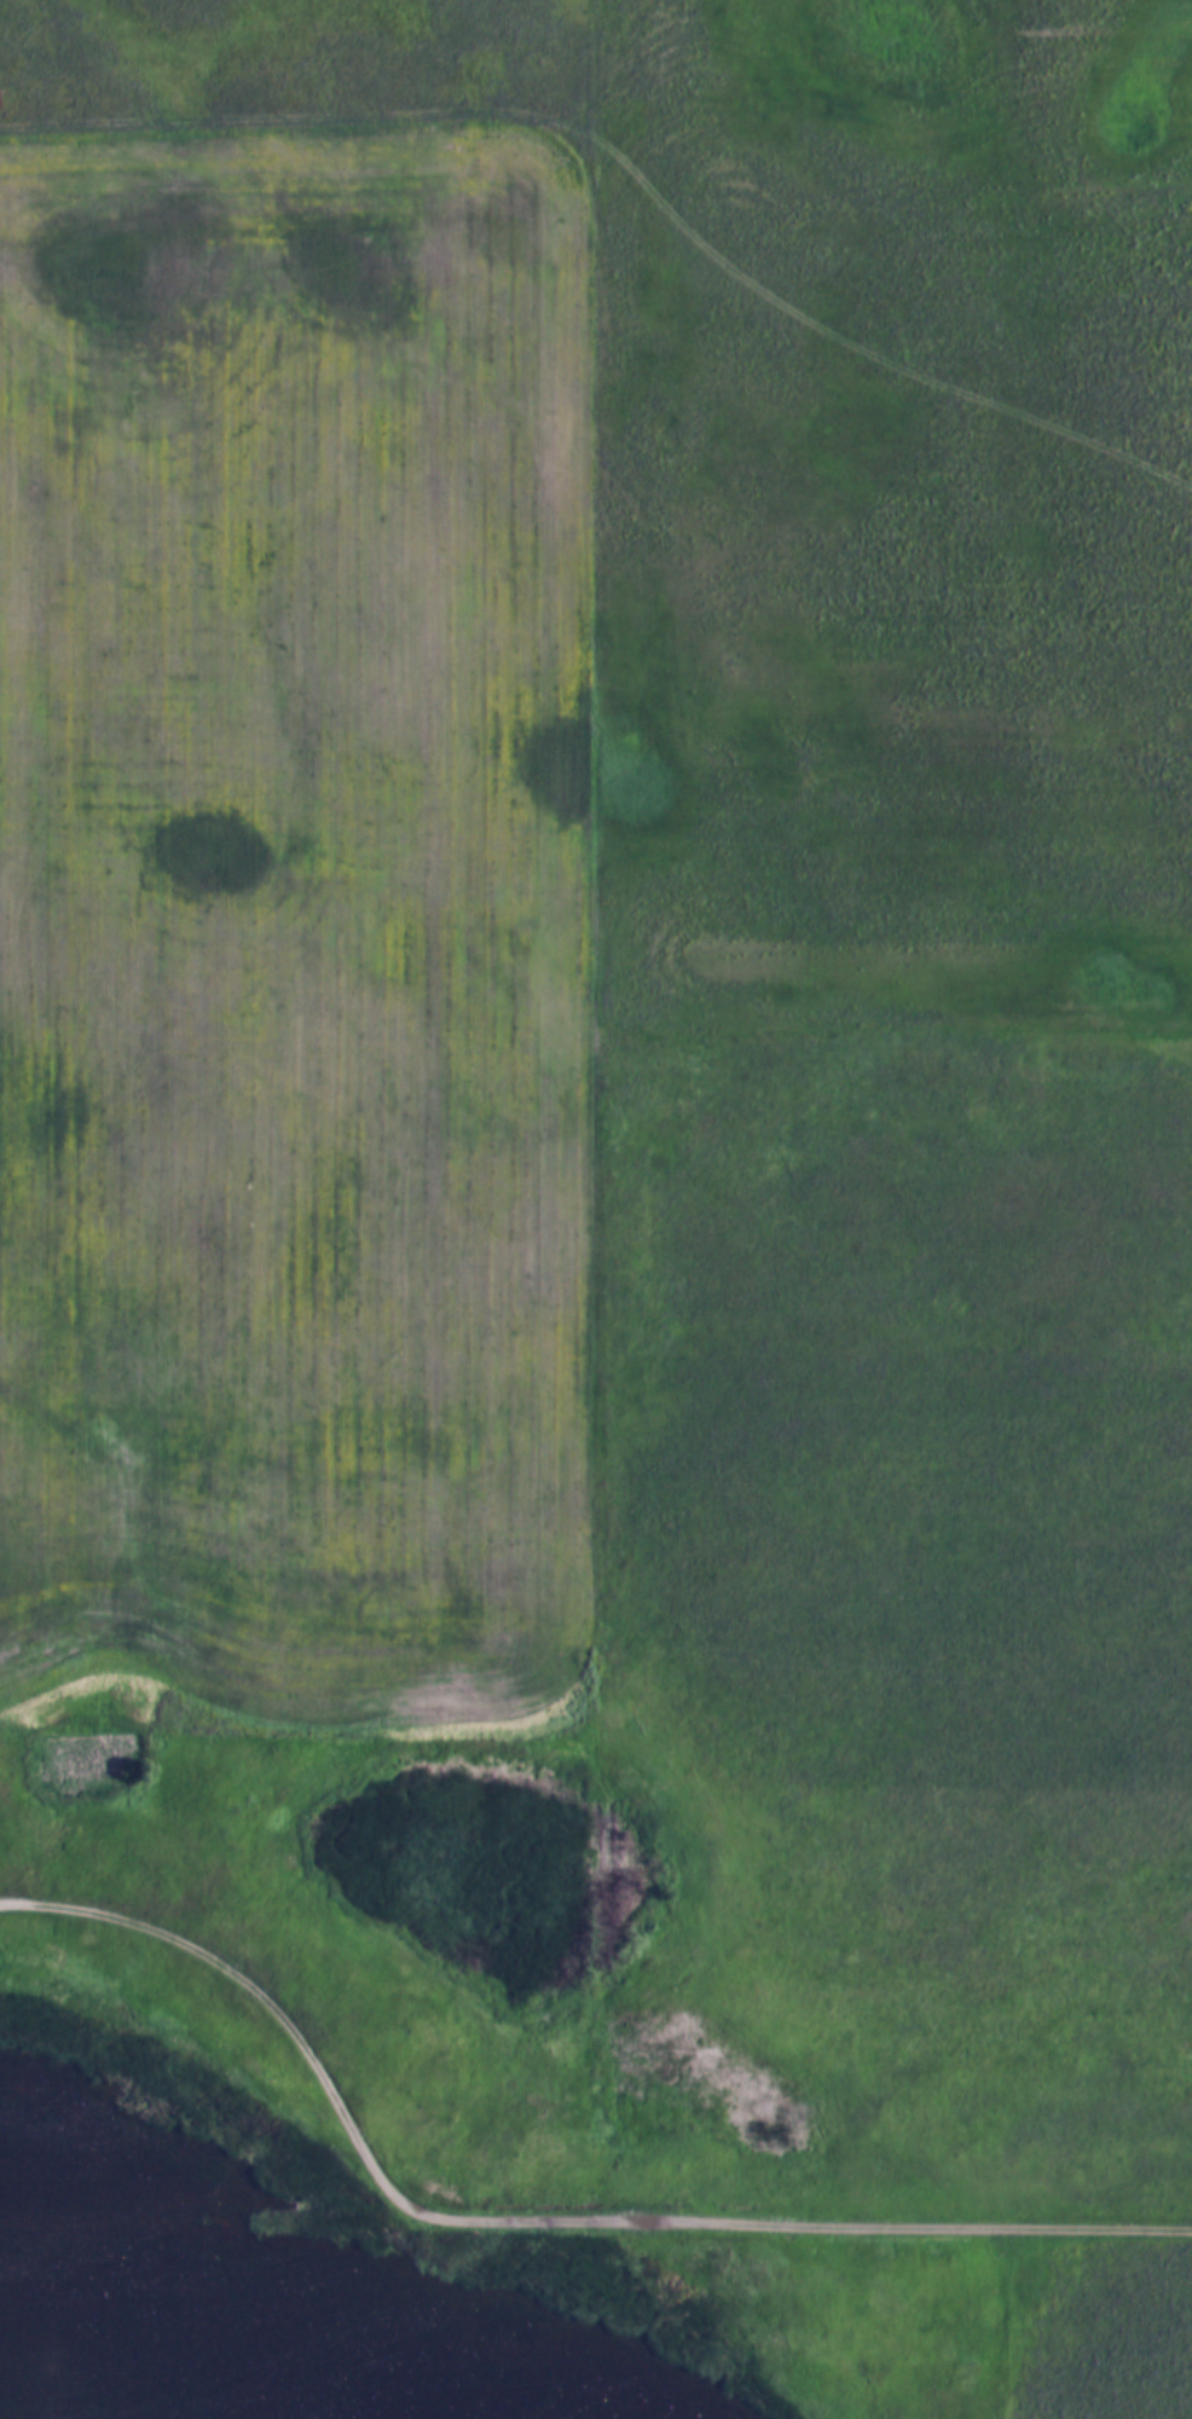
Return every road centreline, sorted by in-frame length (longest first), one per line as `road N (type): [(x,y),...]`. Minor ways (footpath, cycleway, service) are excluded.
road 1 (track): [(0,1906),(114,1911),(215,1956),(265,1989),(296,2026),(386,2180),(429,2212),(798,2227),(1191,2228)]
road 2 (track): [(0,136),(514,121),(561,122),(604,147)]

